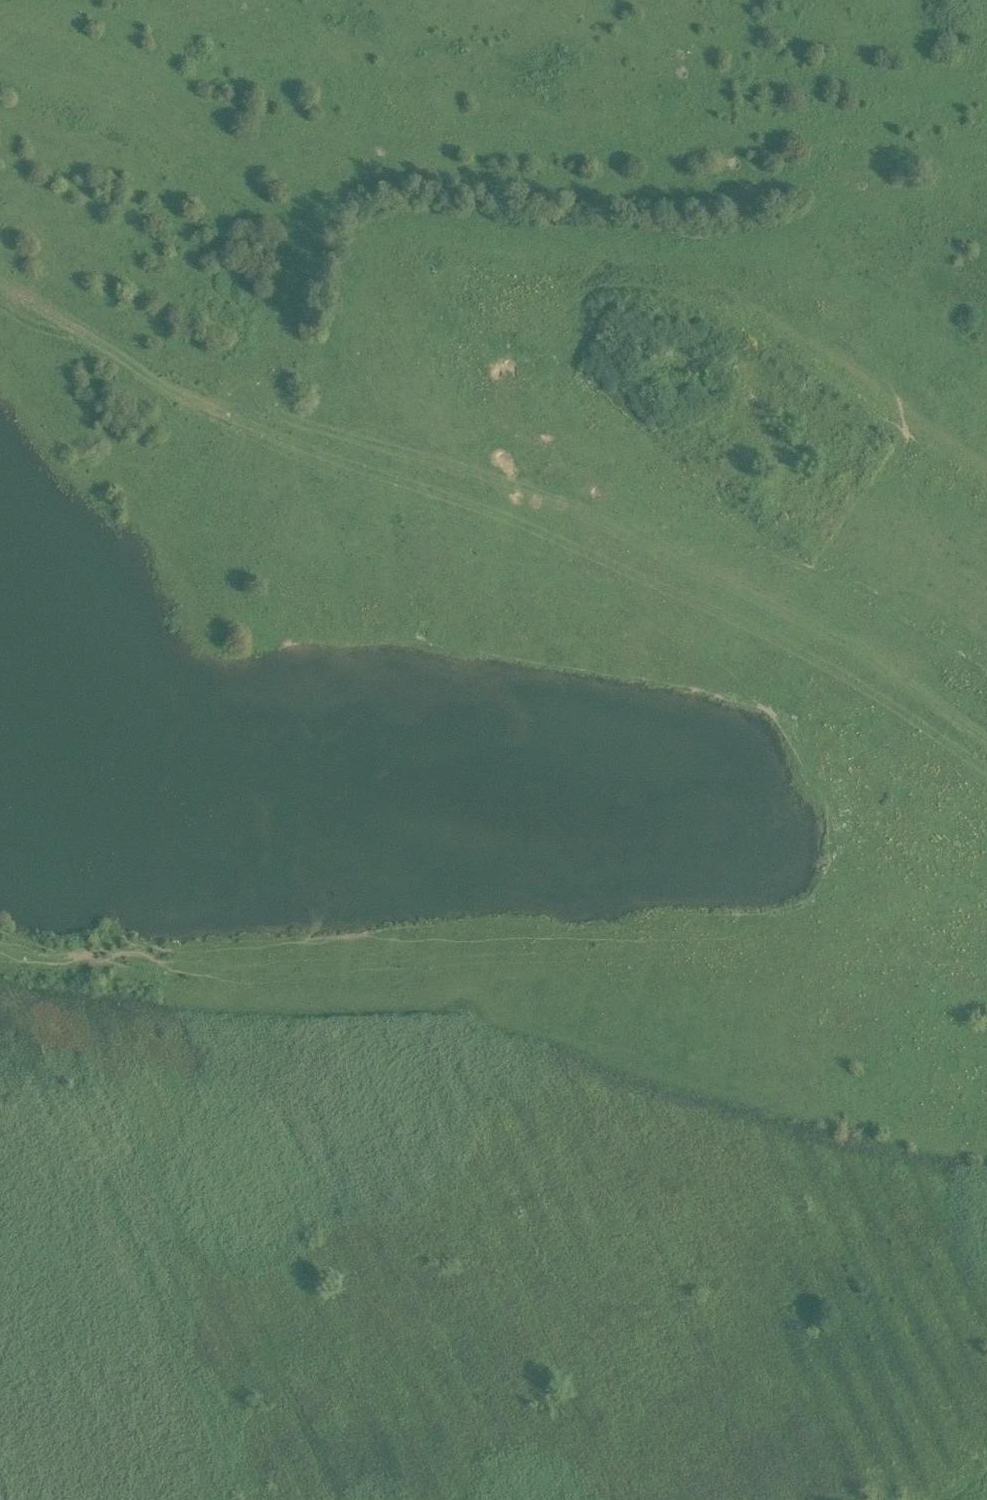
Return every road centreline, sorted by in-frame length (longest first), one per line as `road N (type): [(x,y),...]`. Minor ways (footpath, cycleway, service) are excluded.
road 1 (track): [(0,79),(318,182),(551,194),(742,175),(986,134)]

